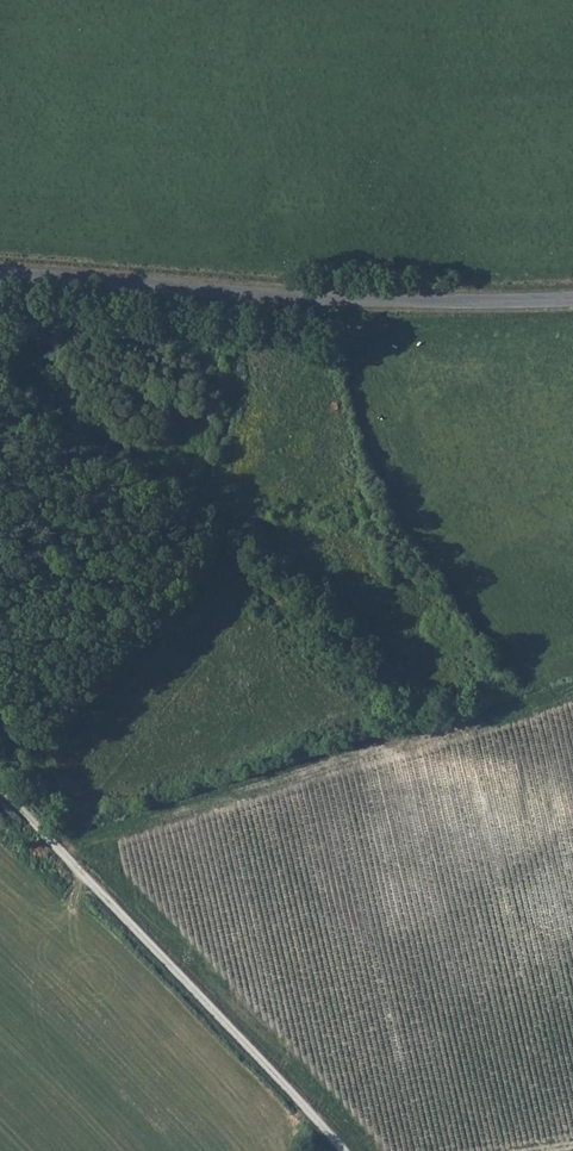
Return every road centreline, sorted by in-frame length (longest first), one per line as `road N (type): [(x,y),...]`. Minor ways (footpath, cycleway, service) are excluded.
road 1 (unclassified): [(0,272),(380,301),(572,299)]
road 2 (track): [(341,1150),(223,1018),(0,796)]

